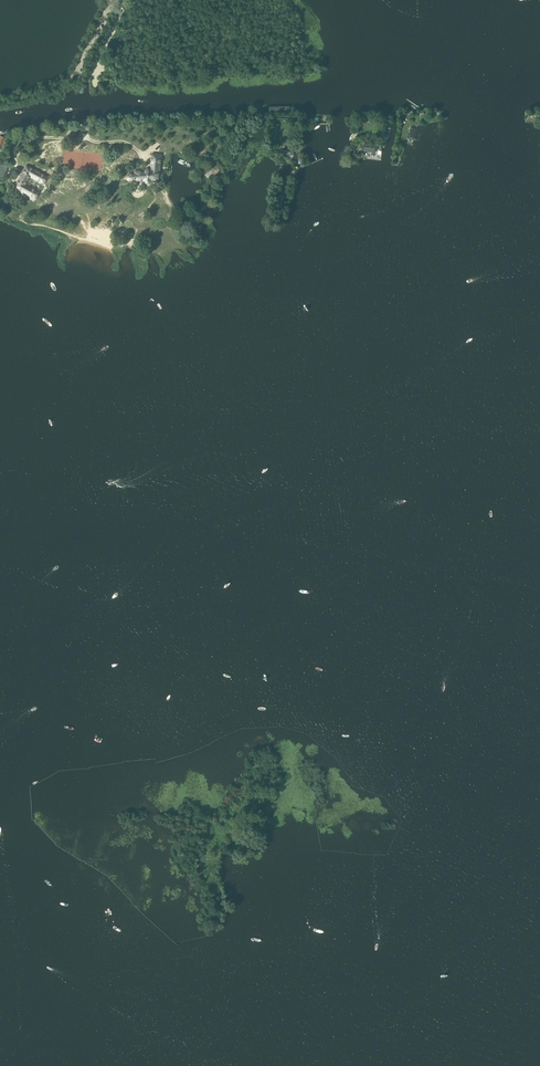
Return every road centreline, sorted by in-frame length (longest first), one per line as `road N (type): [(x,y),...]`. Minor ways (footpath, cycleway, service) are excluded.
road 1 (track): [(142,155),(120,140),(35,137),(20,149),(21,171)]

